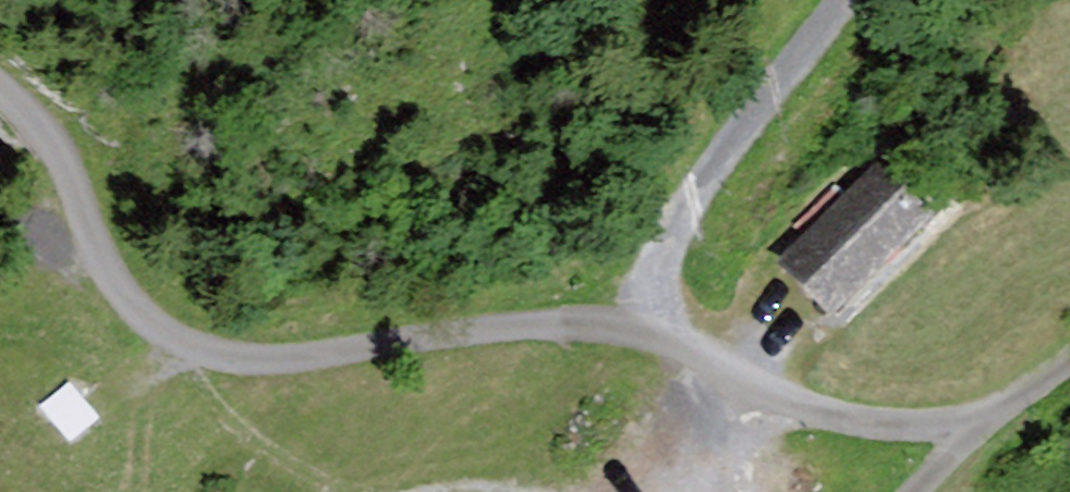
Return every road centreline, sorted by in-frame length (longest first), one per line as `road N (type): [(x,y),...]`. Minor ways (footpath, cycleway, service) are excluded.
road 1 (unclassified): [(0,96),(22,109),(65,164),(140,310),(211,350),(644,314)]
road 2 (unclassified): [(1069,366),(988,420),(892,425),(821,411),(743,377),(644,314)]
road 3 (track): [(833,0),(730,133),(660,248),(644,314)]
road 4 (track): [(516,491),(463,483),(393,491)]

